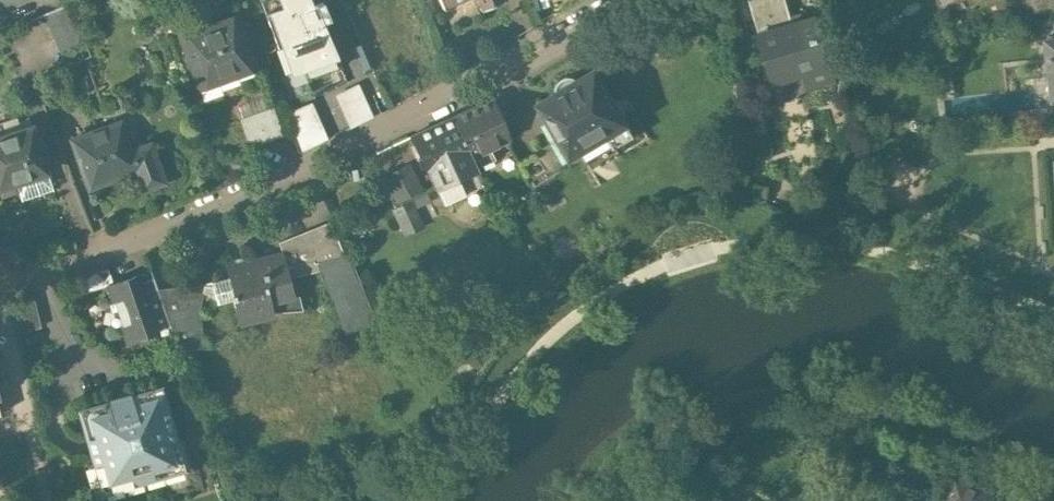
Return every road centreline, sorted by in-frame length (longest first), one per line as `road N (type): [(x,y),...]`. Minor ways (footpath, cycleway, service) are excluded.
road 1 (residential): [(0,278),(124,238),(407,121),(616,0)]

